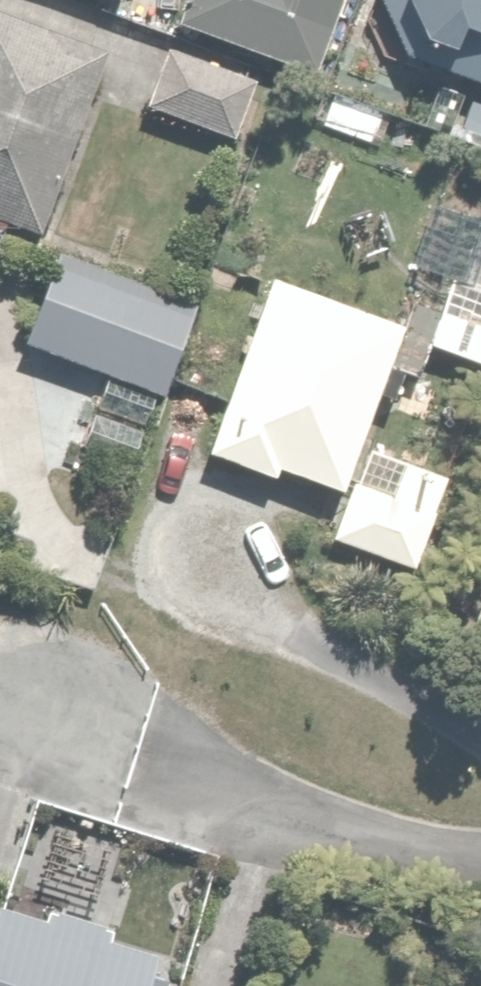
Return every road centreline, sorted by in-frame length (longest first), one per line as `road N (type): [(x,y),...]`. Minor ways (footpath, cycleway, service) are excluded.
road 1 (residential): [(480,871),(354,848),(210,804)]
road 2 (residential): [(175,792),(0,741)]

